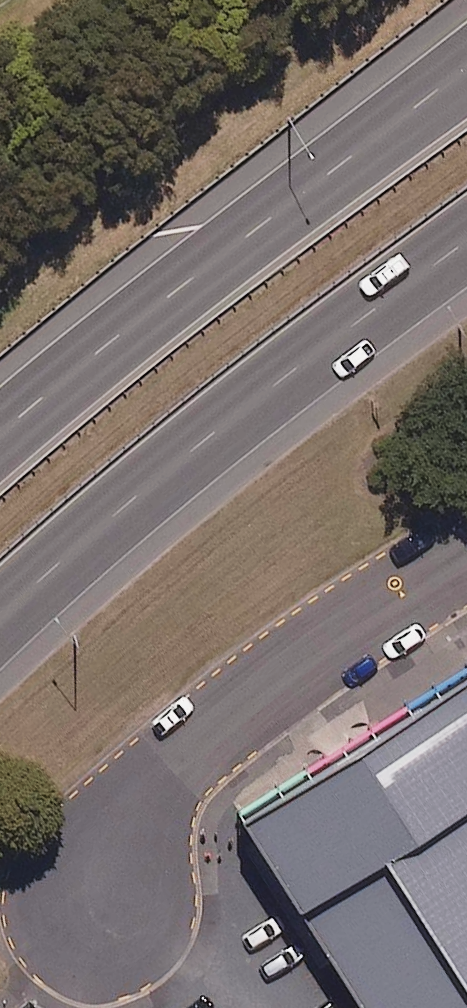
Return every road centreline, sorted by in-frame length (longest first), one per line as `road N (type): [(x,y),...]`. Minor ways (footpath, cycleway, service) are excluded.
road 1 (motorway): [(466,237),(234,413),(0,614)]
road 2 (residential): [(466,553),(197,736),(141,806),(104,905)]
road 3 (motorway): [(0,434),(395,120)]

